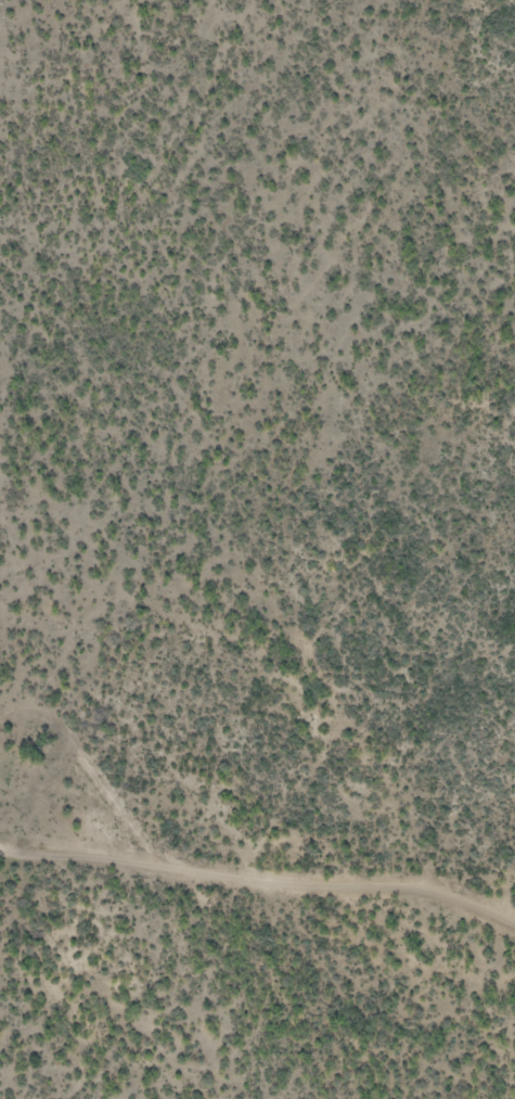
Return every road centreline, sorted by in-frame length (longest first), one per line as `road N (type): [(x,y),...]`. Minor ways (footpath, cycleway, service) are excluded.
road 1 (residential): [(514,918),(433,883),(346,887),(101,852),(0,849)]

